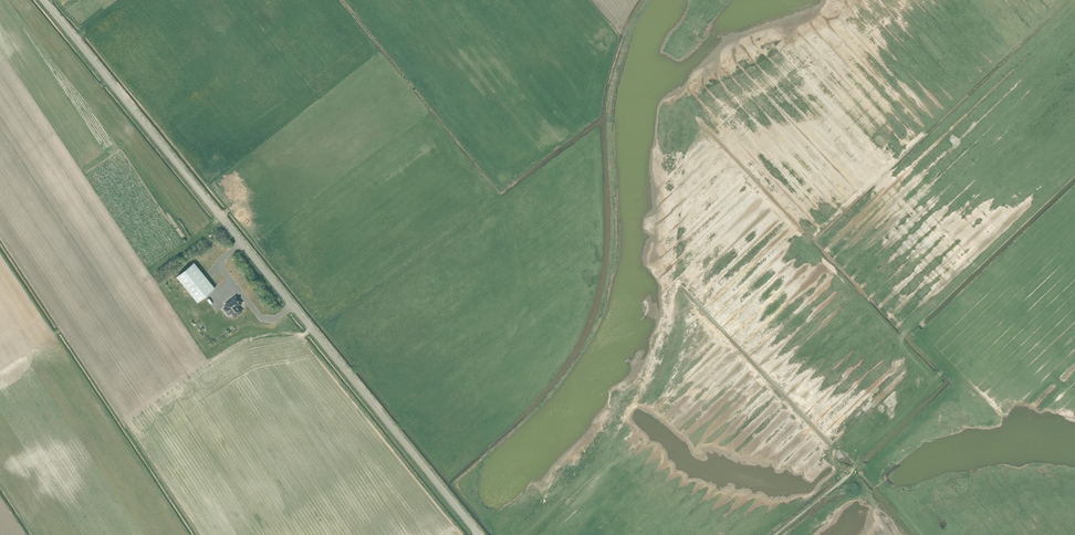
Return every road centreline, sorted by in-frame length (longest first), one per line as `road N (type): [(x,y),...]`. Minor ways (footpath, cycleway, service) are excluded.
road 1 (tertiary): [(479,534),(43,0)]

